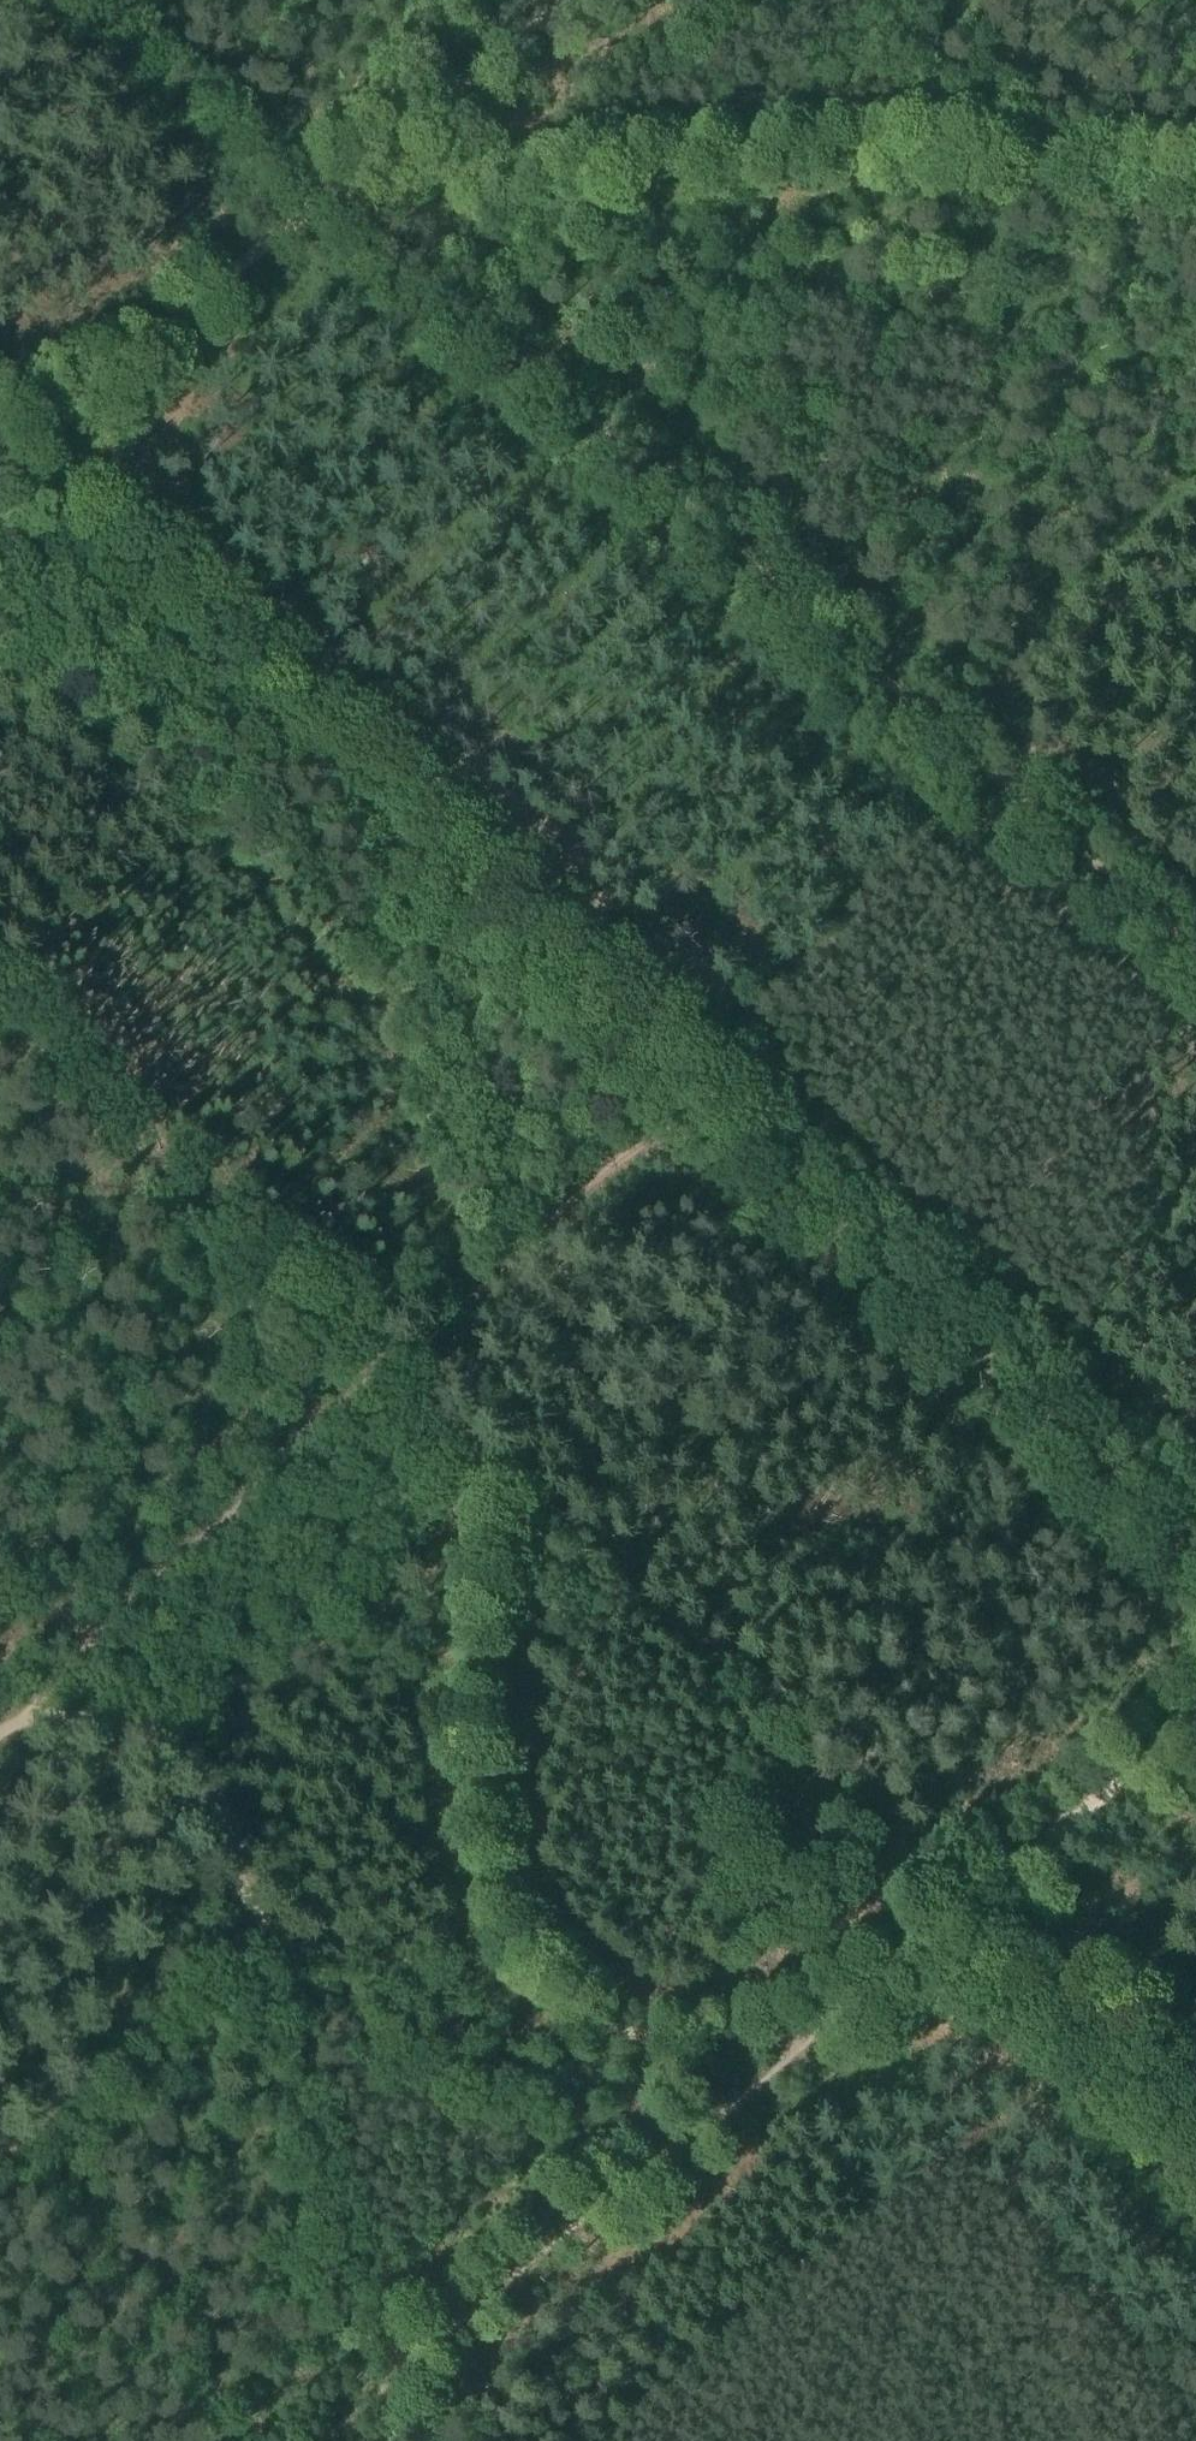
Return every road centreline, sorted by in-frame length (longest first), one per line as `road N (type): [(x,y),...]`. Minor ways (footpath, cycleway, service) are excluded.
road 1 (track): [(112,0),(1195,953)]
road 2 (track): [(29,1708),(128,1722),(184,1749),(215,1805),(259,1928),(284,1942),(388,1967),(462,1959),(503,1965),(565,2010),(668,2039),(785,2032),(831,2011)]
road 3 (track): [(685,1082),(11,464)]
road 4 (track): [(379,156),(590,173),(876,149),(1017,152),(1195,177)]
road 5 (track): [(926,1936),(891,1899),(824,1857),(797,1823),(787,1798),(799,1763),(755,1686),(636,1595),(385,1365)]
road 6 (track): [(0,473),(564,0)]
road 7 (track): [(1195,1543),(690,1087)]
road 8 (track): [(385,1365),(301,1303),(0,1019)]
road 9 (track): [(417,2361),(757,2084)]
road 10 (track): [(89,1640),(385,1365)]
road 11 (track): [(1195,2124),(960,1906)]
road 12 (track): [(960,1906),(1195,1719)]
road 13 (track): [(865,0),(954,77),(994,134),(1017,152)]
road 14 (track): [(533,1235),(690,1087)]
road 15 (track): [(385,1365),(533,1235)]
road 16 (track): [(317,2440),(417,2361)]
road 17 (track): [(831,2011),(926,1936)]

